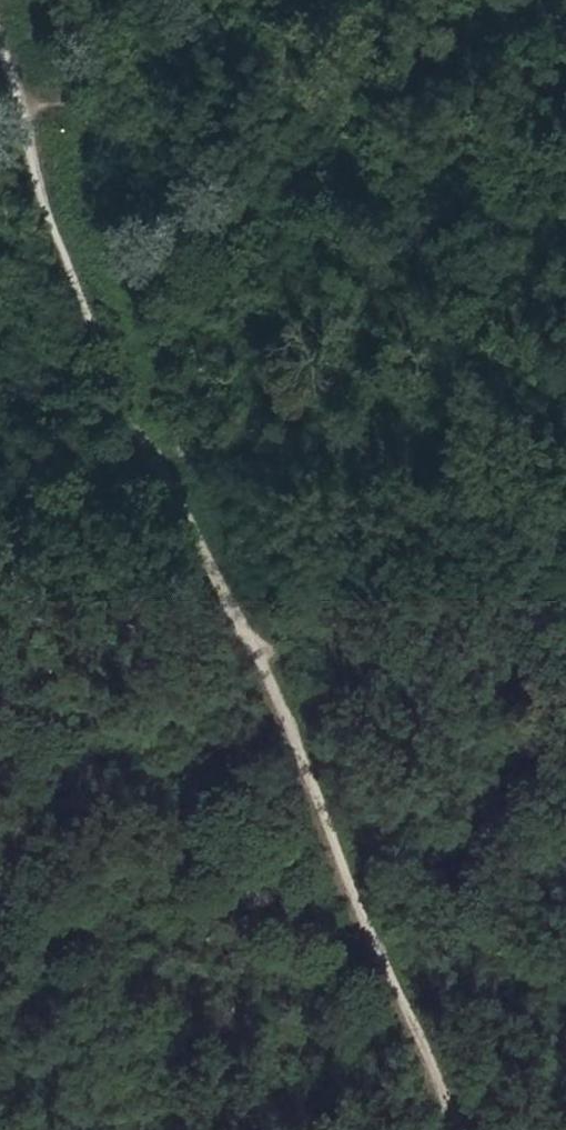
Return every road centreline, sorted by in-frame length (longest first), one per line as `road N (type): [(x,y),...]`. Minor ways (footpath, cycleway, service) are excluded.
road 1 (track): [(446,1129),(262,672),(121,398),(30,164),(0,50)]

